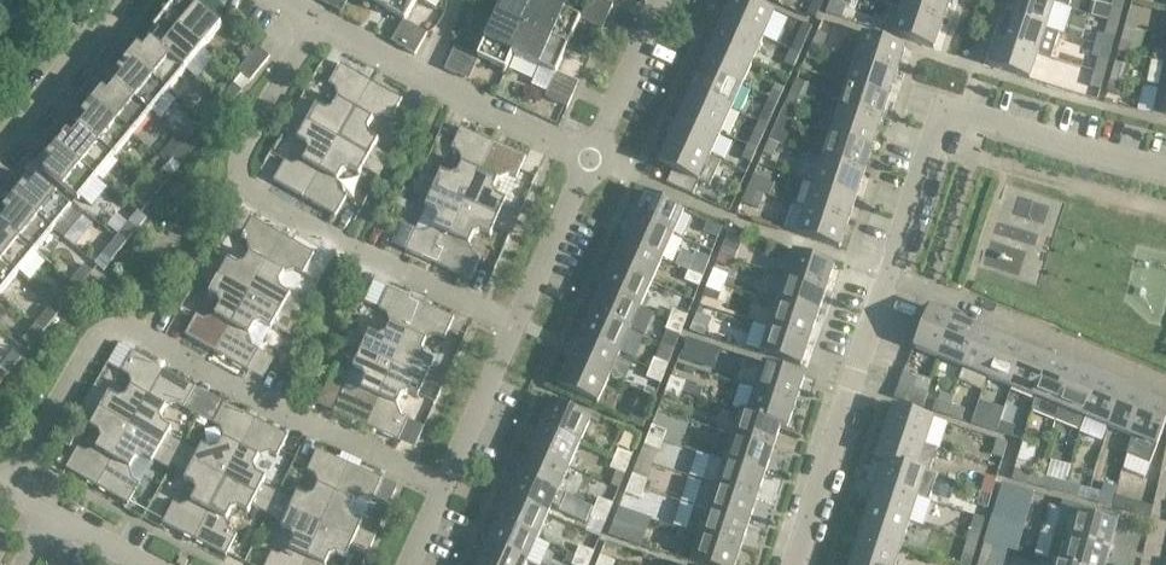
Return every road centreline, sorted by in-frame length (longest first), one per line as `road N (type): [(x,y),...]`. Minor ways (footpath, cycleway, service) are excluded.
road 1 (residential): [(438,487),(106,323),(5,484)]
road 2 (residential): [(510,330),(218,184),(301,19)]
road 3 (residential): [(786,564),(935,97)]
road 4 (residential): [(590,157),(301,19)]
road 5 (residential): [(1165,165),(935,97)]
road 6 (residential): [(510,330),(590,157)]
road 7 (residential): [(0,141),(117,0)]
road 8 (residential): [(438,487),(510,330)]
road 9 (residential): [(590,157),(662,0)]

